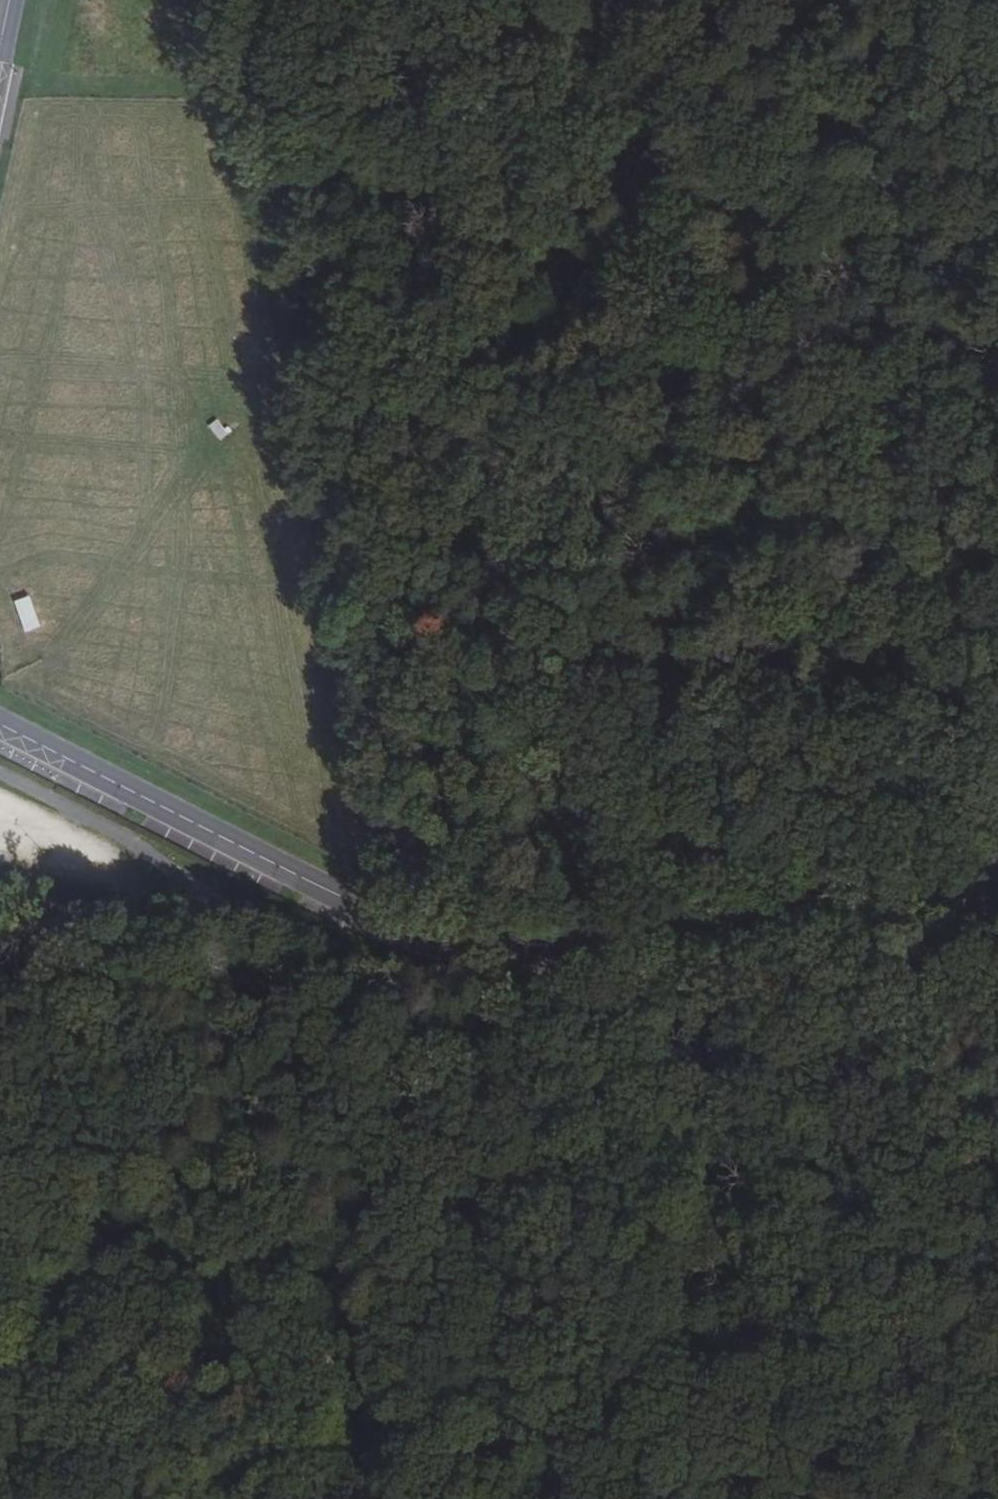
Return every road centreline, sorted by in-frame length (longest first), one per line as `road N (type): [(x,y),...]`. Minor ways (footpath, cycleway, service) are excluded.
road 1 (residential): [(0,724),(322,888),(481,952),(679,934),(885,898),(997,868)]

